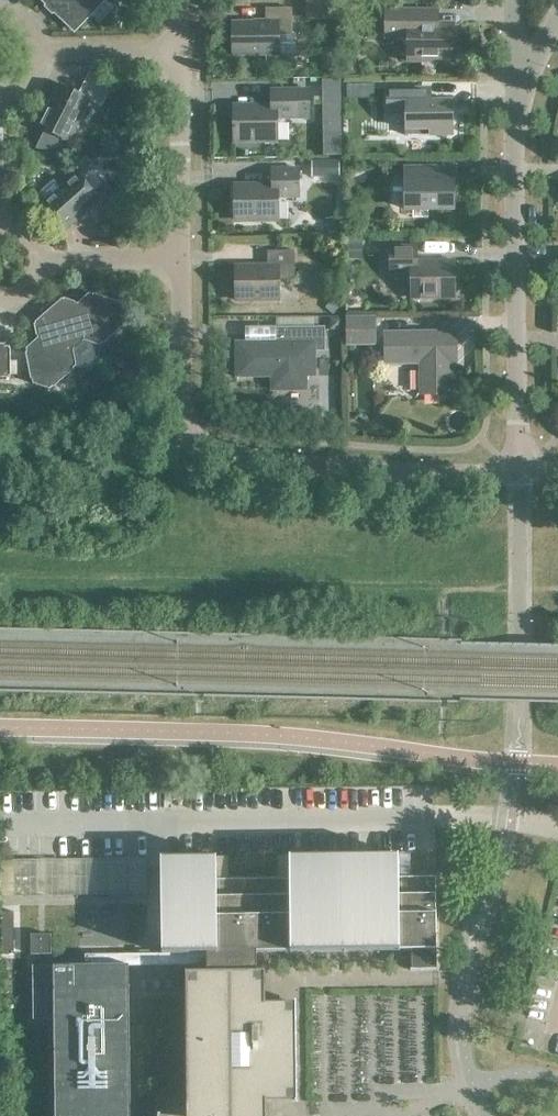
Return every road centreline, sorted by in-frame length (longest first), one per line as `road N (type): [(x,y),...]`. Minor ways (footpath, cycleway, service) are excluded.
road 1 (residential): [(517,479),(214,455),(184,428),(181,272)]
road 2 (residential): [(519,92),(517,479)]
road 3 (unclassified): [(557,833),(510,821),(187,823)]
road 4 (residential): [(181,272),(175,61)]
road 5 (residential): [(50,266),(181,272)]
road 6 (residential): [(47,60),(175,61)]

